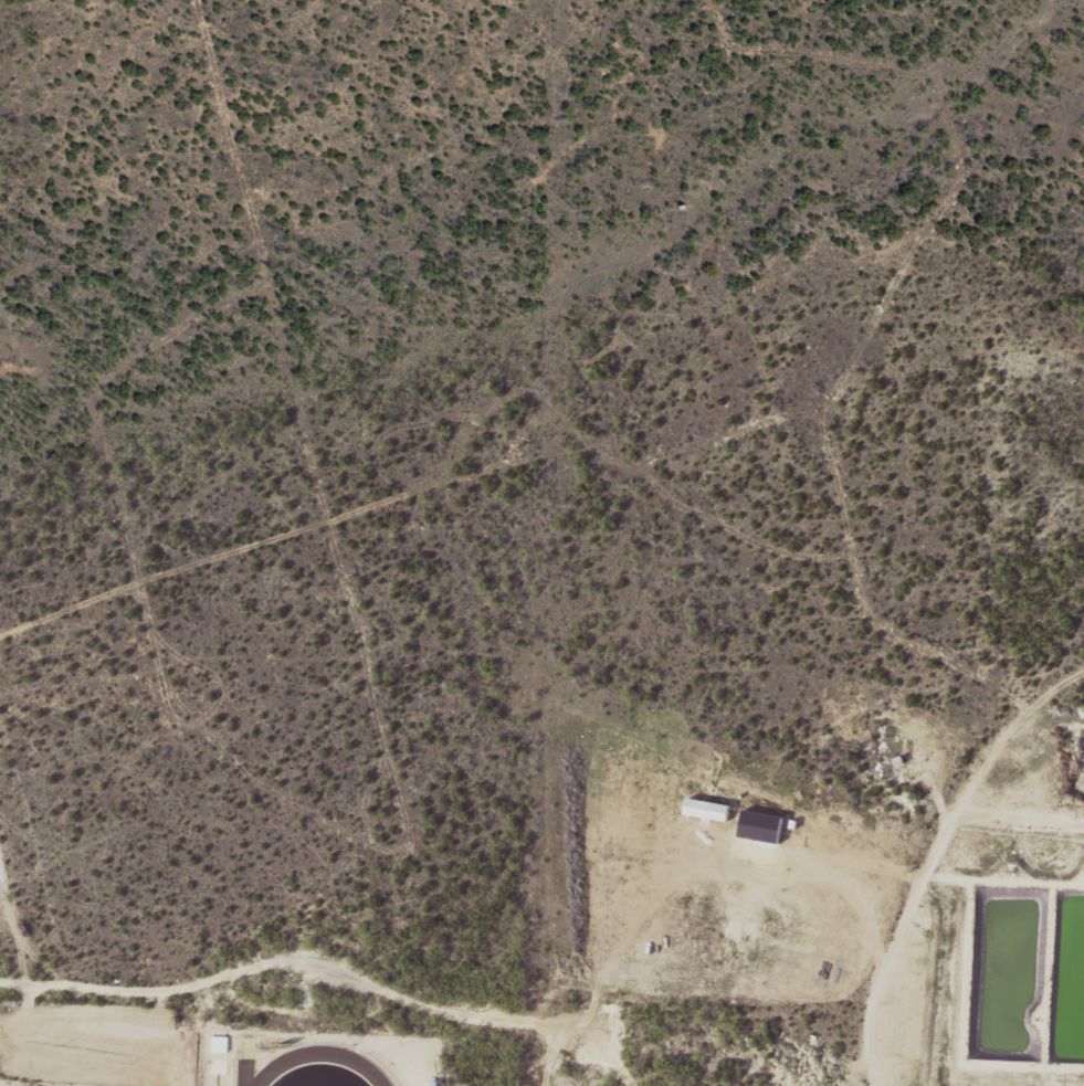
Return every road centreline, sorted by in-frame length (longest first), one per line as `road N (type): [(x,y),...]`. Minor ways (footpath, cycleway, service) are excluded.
road 1 (track): [(0,865),(49,974),(123,992),(187,990),(301,955),(461,1015),(603,1029),(635,1085)]

